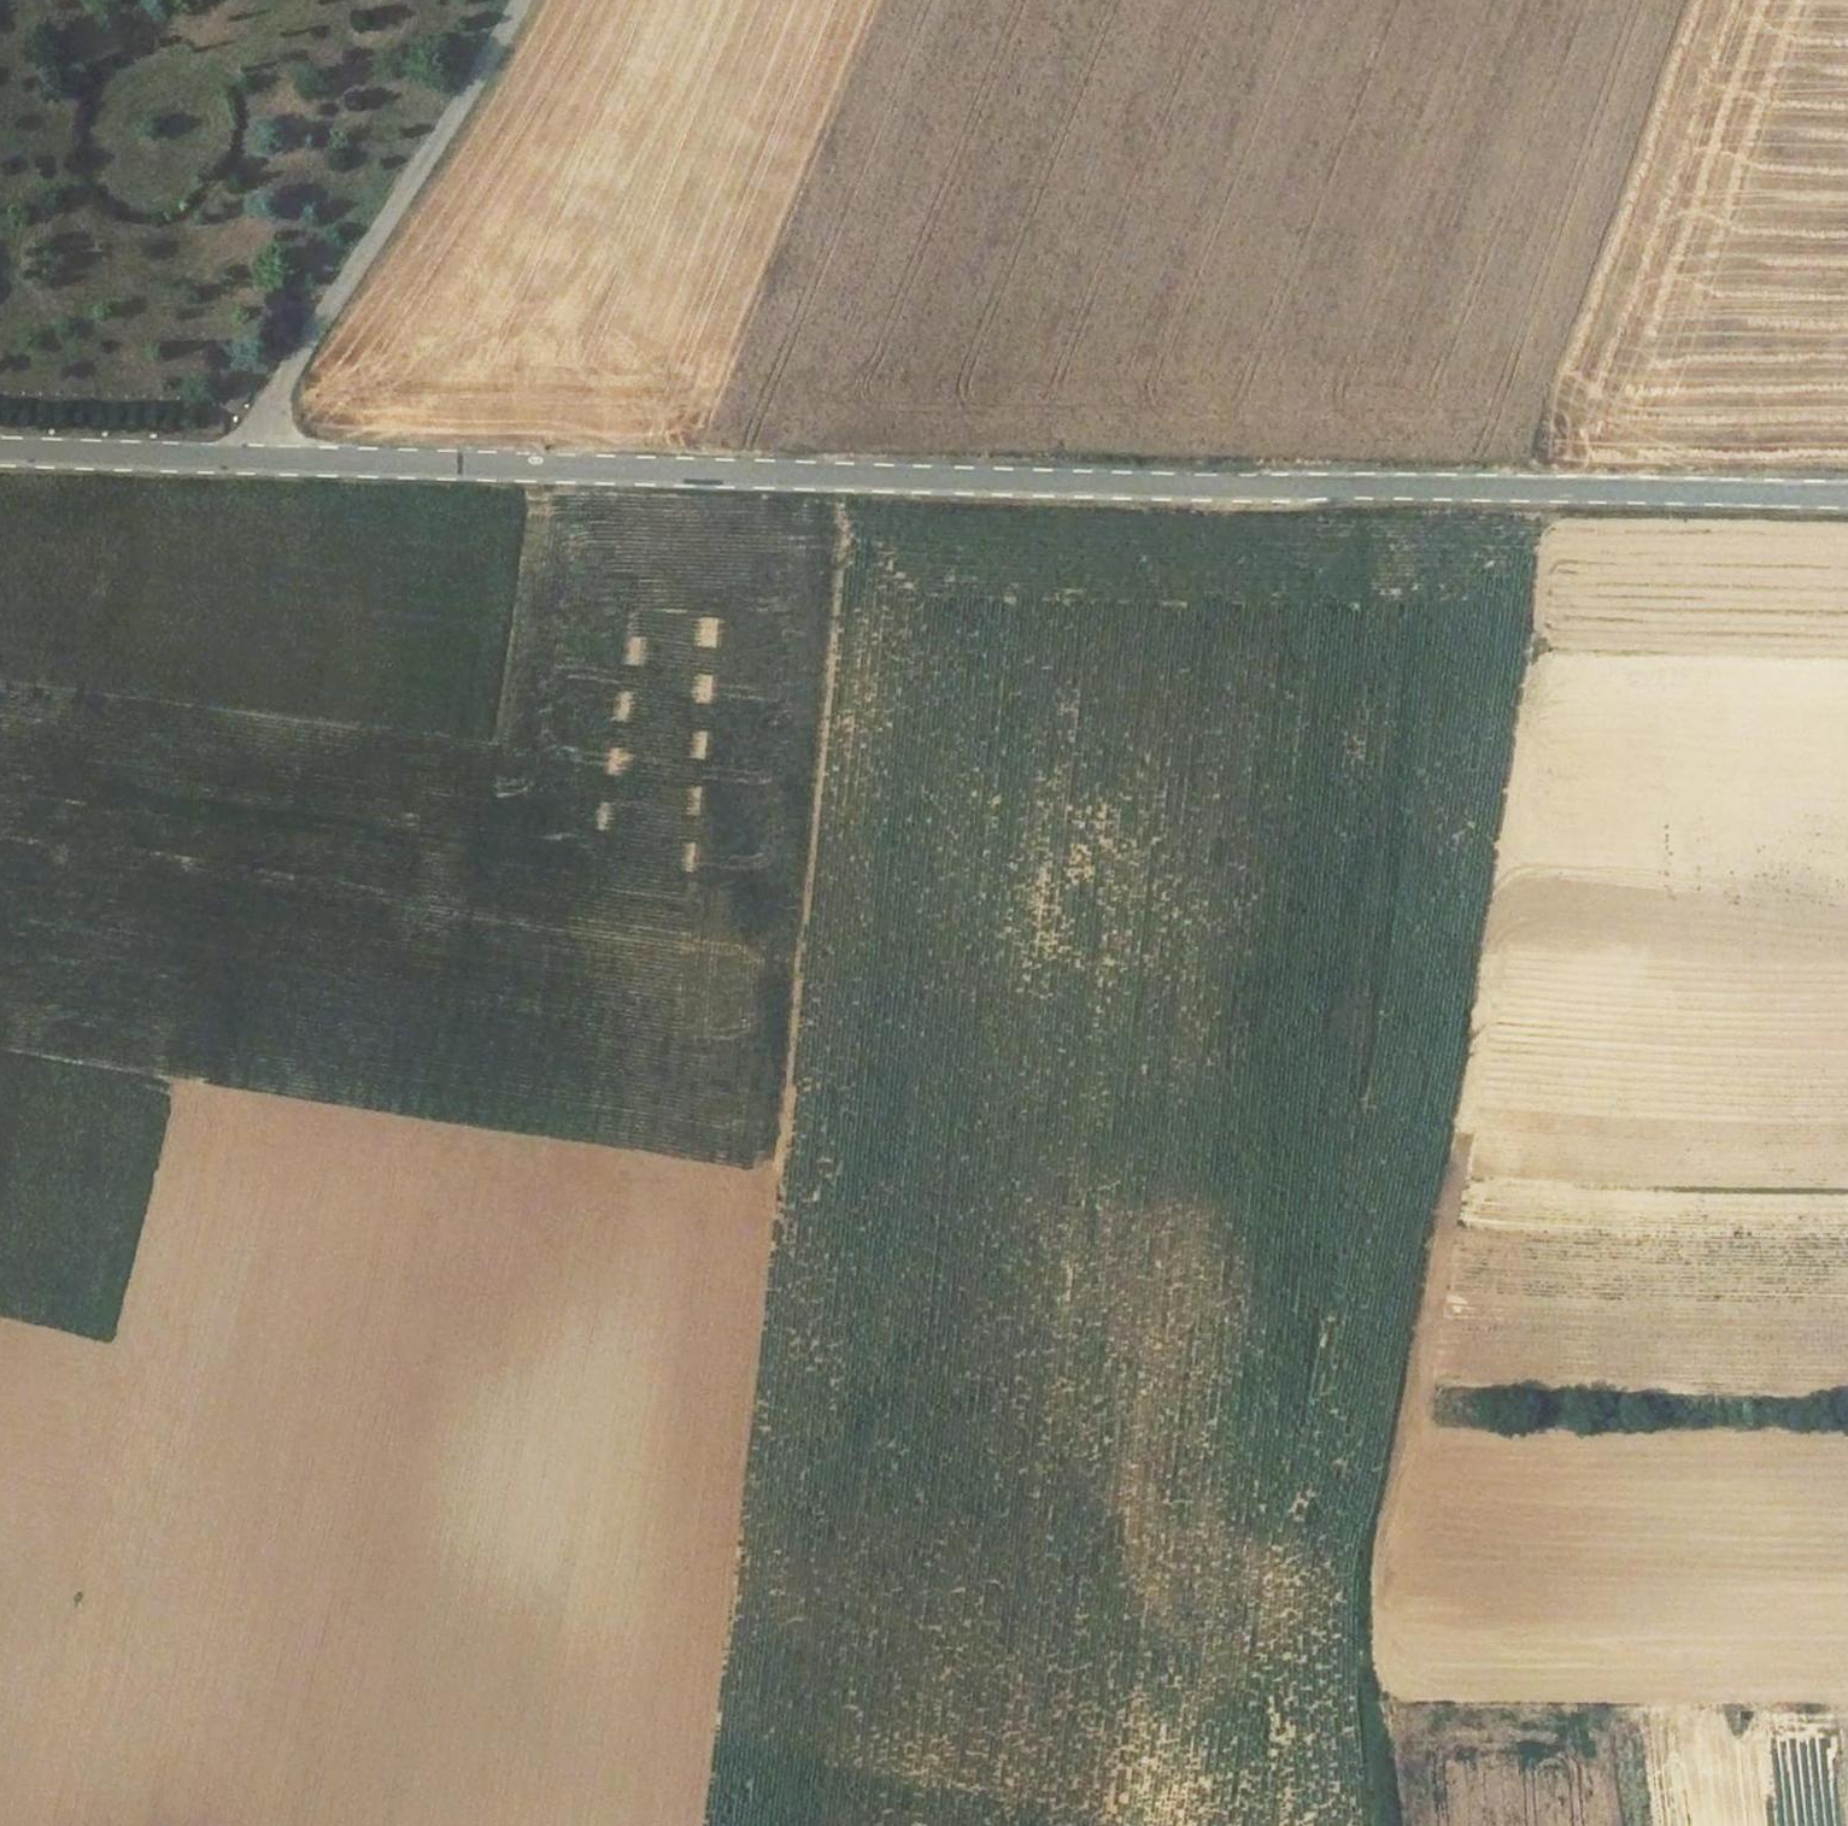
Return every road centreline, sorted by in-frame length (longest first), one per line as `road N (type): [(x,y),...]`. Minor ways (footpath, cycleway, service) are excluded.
road 1 (unclassified): [(1847,495),(0,448)]

